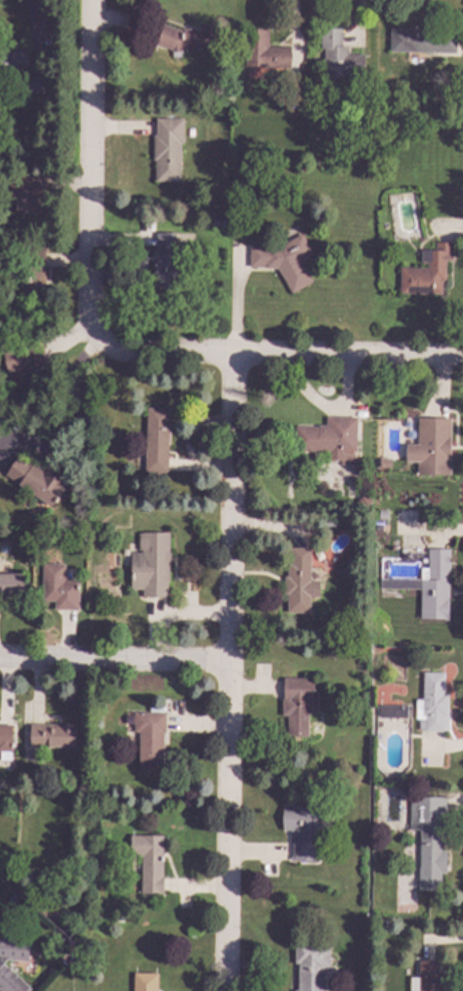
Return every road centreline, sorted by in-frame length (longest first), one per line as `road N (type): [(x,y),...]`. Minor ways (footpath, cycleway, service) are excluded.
road 1 (residential): [(230,356),(223,990)]
road 2 (residential): [(462,359),(93,345)]
road 3 (residential): [(92,0),(93,345)]
road 4 (residential): [(225,665),(0,661)]

